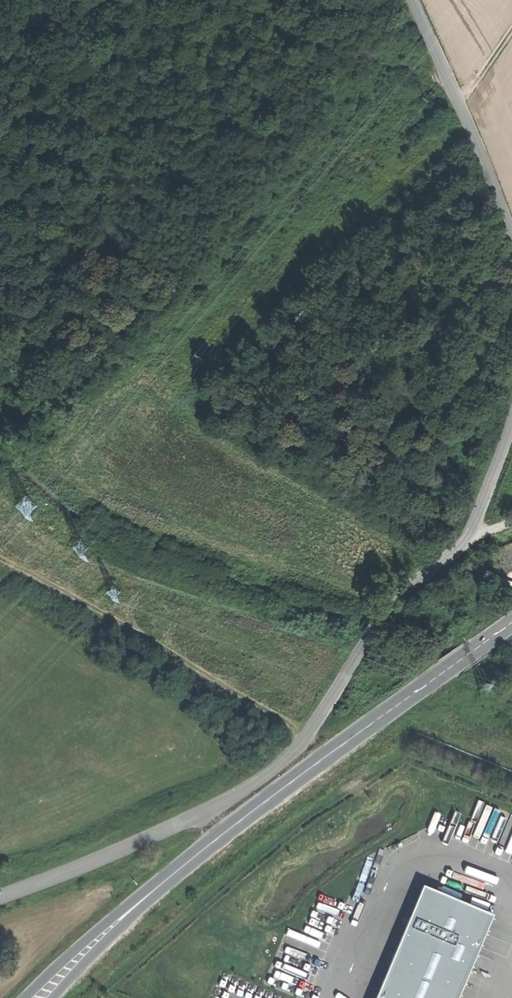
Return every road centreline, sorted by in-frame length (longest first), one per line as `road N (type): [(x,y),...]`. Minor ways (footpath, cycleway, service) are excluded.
road 1 (unclassified): [(471,533),(398,594),(299,743),(271,771),(203,812),(0,895)]
road 2 (primary): [(139,901),(511,620)]
road 3 (track): [(307,731),(0,552)]
road 4 (unclassified): [(414,0),(511,237)]
road 5 (track): [(451,83),(343,52),(240,0)]
road 6 (primary): [(139,901),(26,997)]
road 7 (primary): [(53,997),(139,901)]

